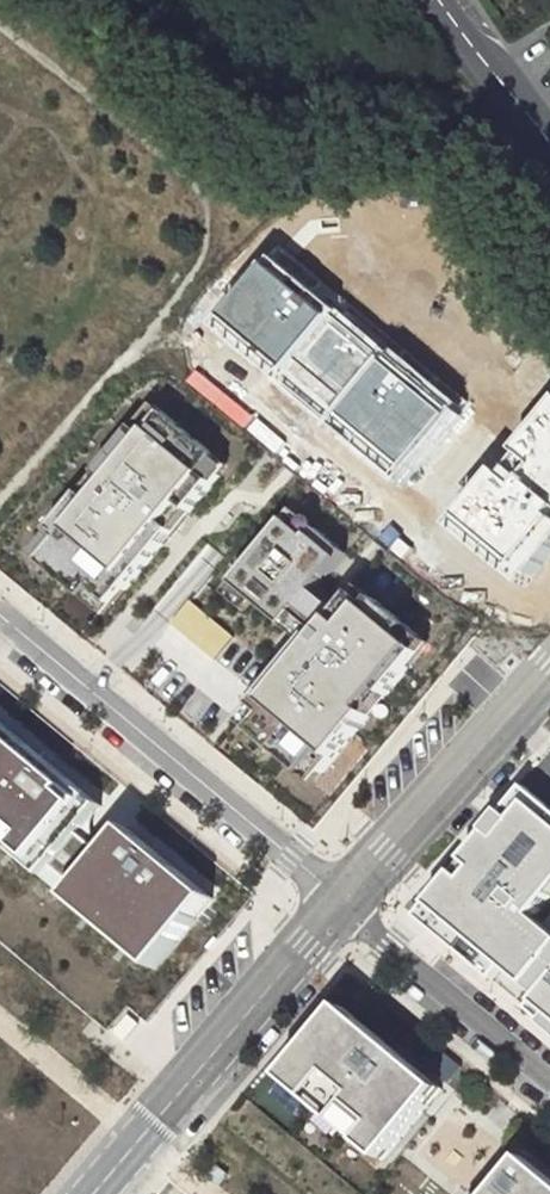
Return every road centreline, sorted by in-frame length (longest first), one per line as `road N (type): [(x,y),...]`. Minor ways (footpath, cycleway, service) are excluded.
road 1 (residential): [(341,906),(0,611)]
road 2 (residential): [(341,906),(93,1193)]
road 3 (residential): [(341,906),(549,675)]
road 4 (residential): [(549,1080),(341,906)]
road 5 (tertiary): [(549,145),(443,0)]

